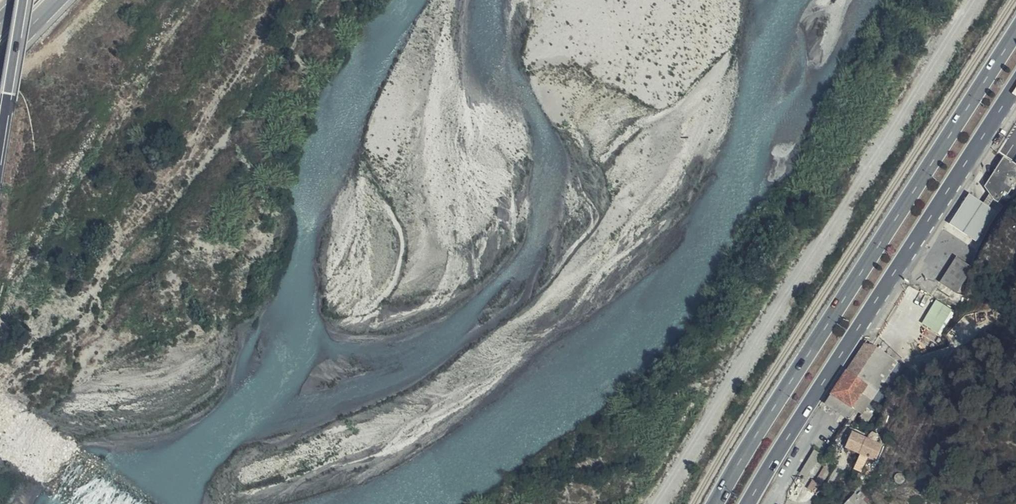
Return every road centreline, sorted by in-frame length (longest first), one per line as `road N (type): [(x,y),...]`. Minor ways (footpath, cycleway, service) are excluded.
road 1 (track): [(981,0),(650,503)]
road 2 (primary): [(1015,33),(716,503)]
road 3 (primary): [(749,503),(1015,87)]
road 4 (trunk): [(0,143),(24,0)]

